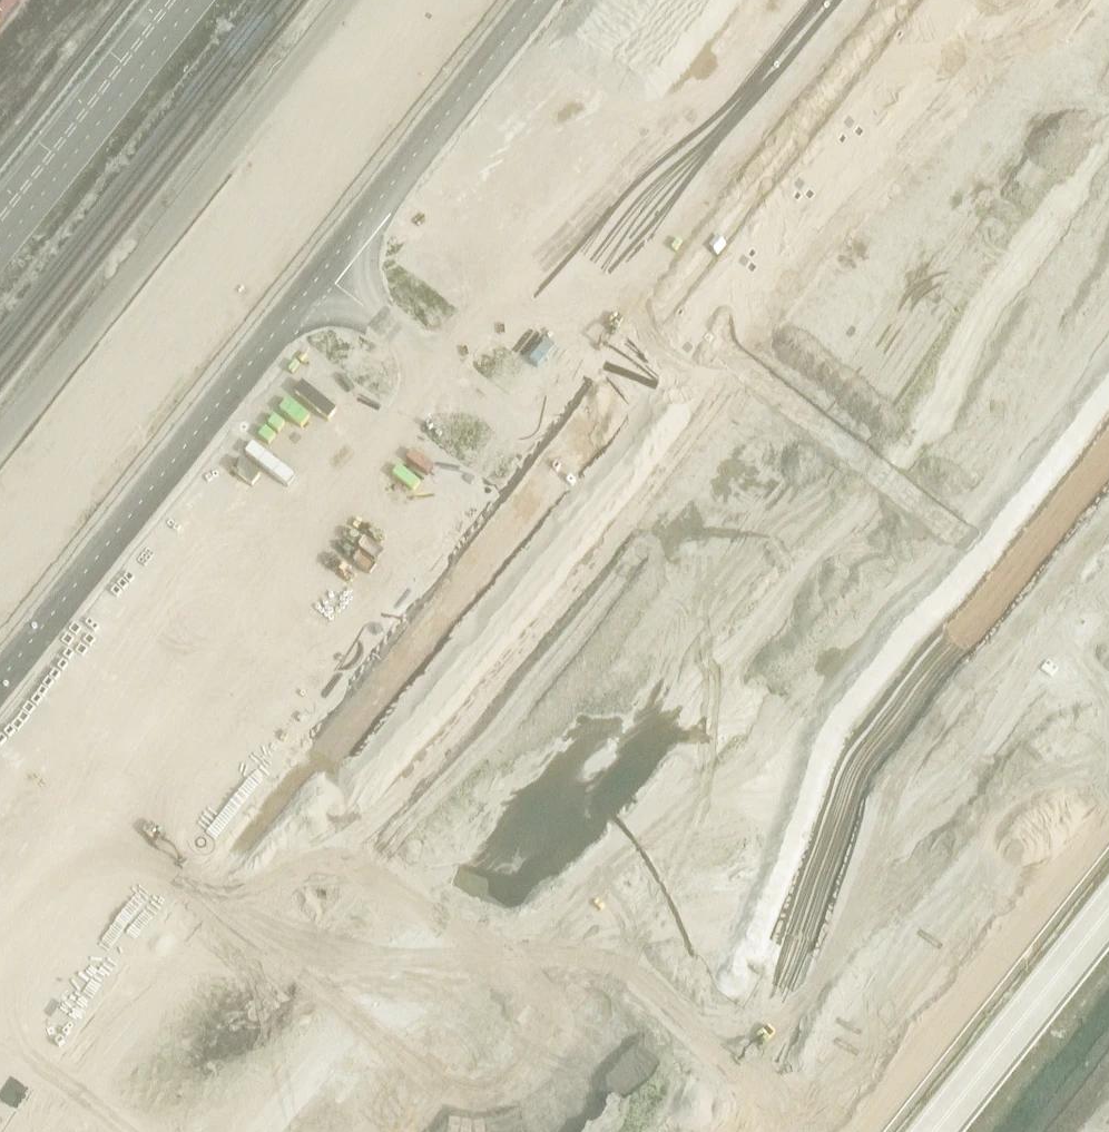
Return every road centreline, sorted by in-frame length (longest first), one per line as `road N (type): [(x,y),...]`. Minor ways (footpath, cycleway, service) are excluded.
road 1 (unclassified): [(0,684),(540,0)]

